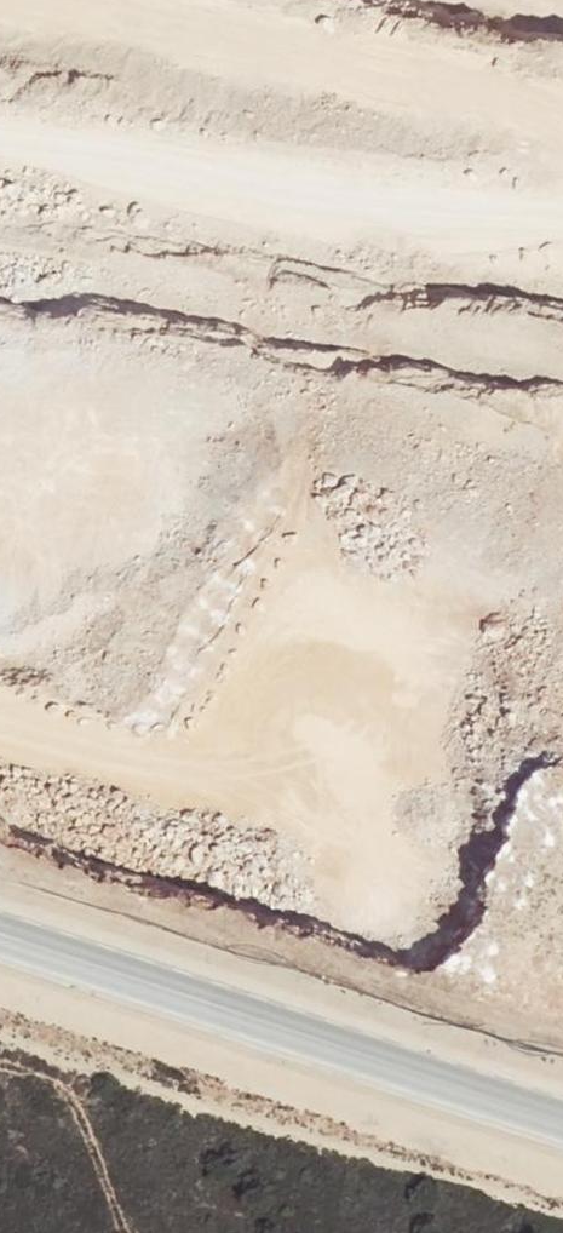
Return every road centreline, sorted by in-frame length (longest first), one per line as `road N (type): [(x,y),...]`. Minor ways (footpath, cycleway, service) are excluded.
road 1 (track): [(0,472),(365,564),(562,662)]
road 2 (track): [(0,350),(80,375),(255,400),(377,406),(470,427),(562,491)]
road 3 (track): [(0,75),(135,84),(359,120),(497,170),(562,209)]

